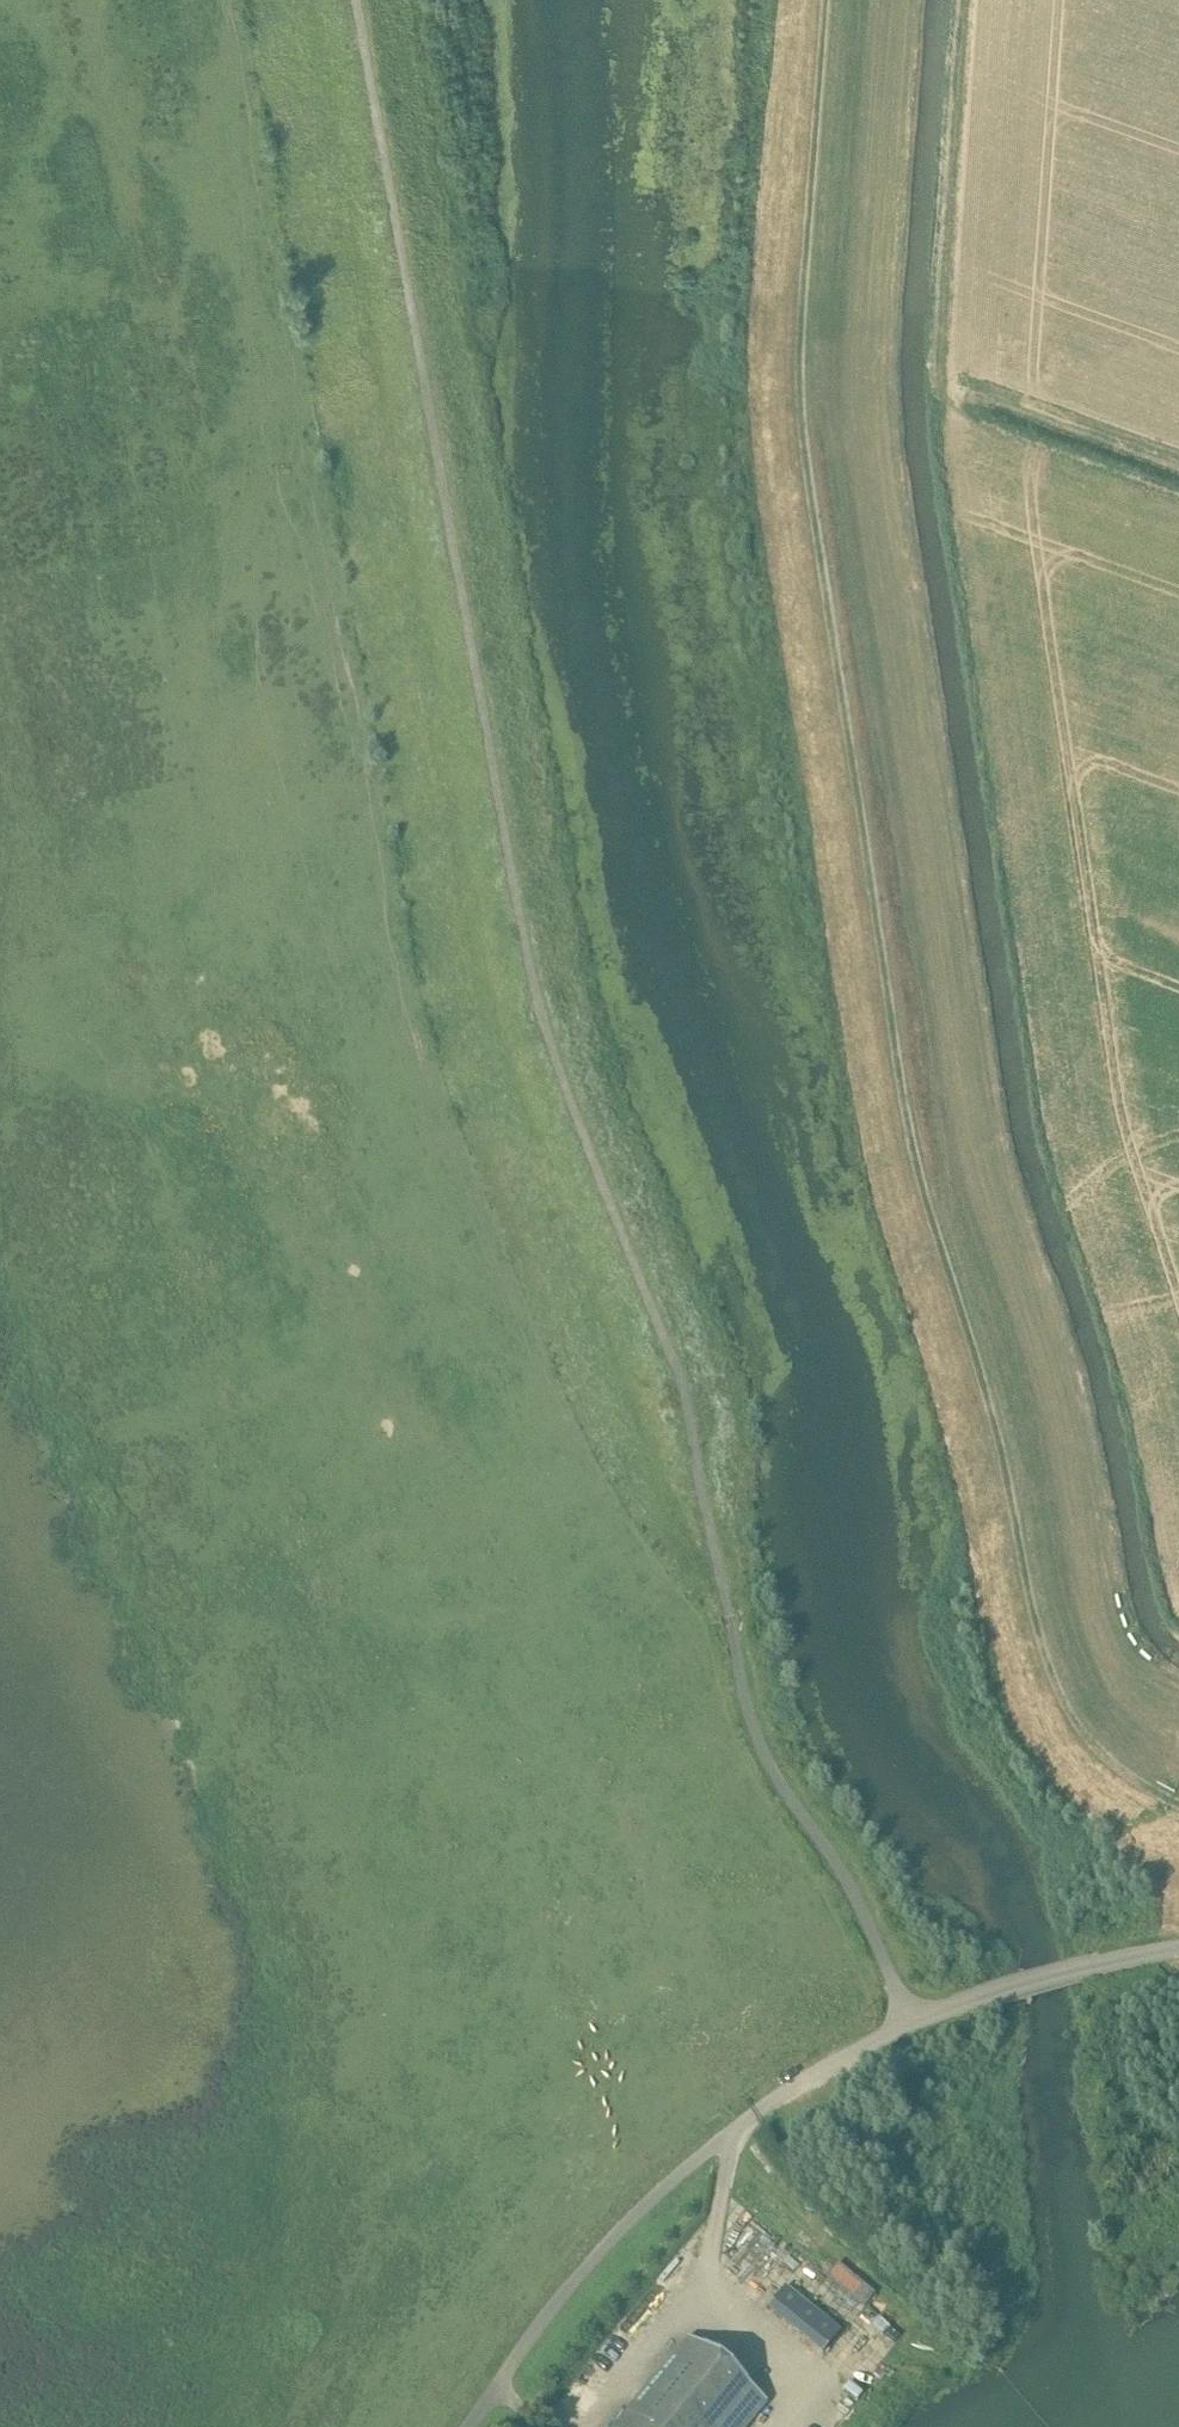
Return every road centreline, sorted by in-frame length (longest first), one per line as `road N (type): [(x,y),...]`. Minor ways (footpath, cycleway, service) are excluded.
road 1 (track): [(827,0),(807,396),(927,1196),(1062,1695),(1111,1762),(1178,1798)]
road 2 (unclassified): [(756,2108),(819,2071),(961,2010),(1178,1945)]

